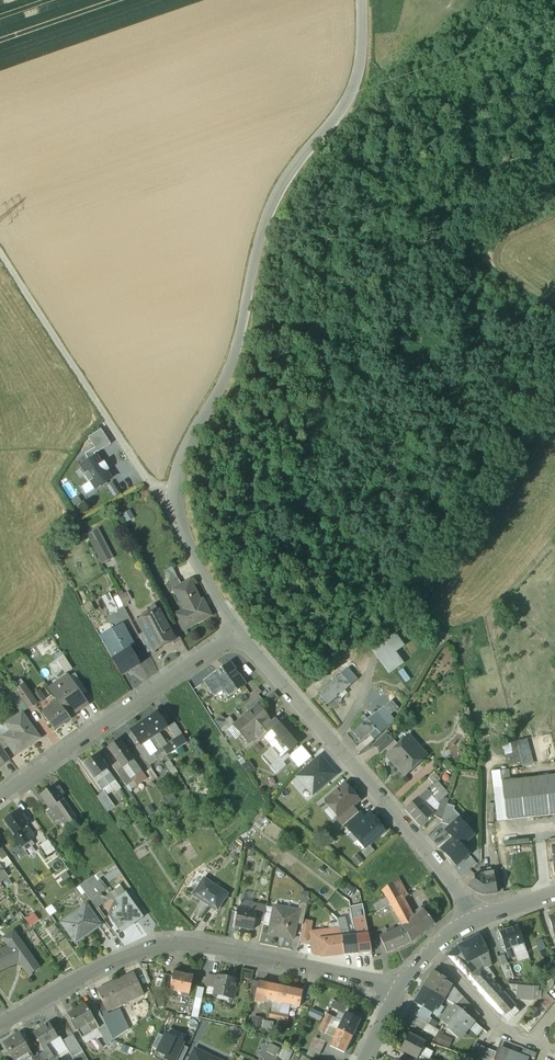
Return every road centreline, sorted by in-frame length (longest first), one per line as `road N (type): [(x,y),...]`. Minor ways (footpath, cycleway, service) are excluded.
road 1 (unclassified): [(366,0),(362,80),(283,194),(241,357),(171,505)]
road 2 (residential): [(0,1030),(130,955),(184,943),(396,991)]
road 3 (residential): [(237,631),(477,918)]
road 4 (track): [(0,251),(171,505)]
road 5 (residential): [(0,799),(237,631)]
road 6 (residential): [(171,505),(237,631)]

